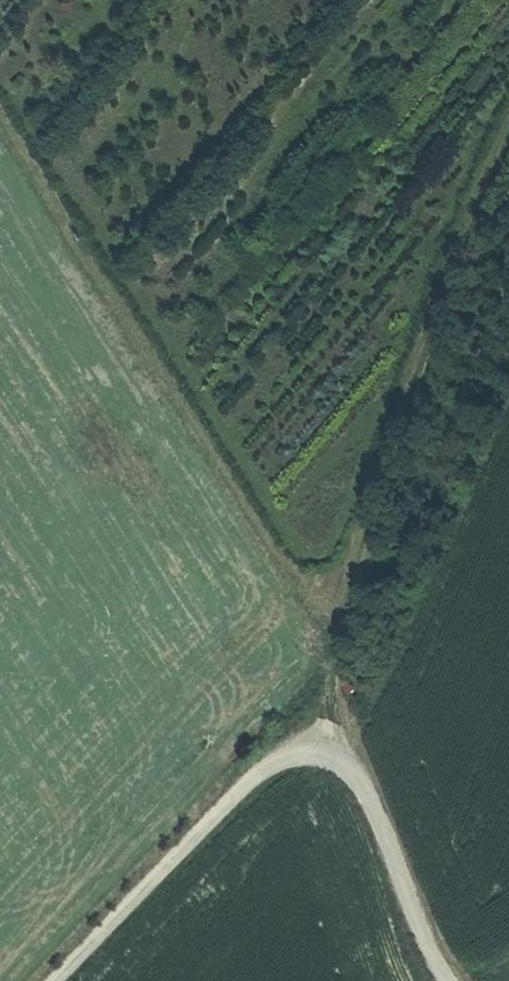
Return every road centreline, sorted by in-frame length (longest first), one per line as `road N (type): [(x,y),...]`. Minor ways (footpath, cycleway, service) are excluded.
road 1 (track): [(0,122),(337,662),(337,688),(439,980)]
road 2 (track): [(337,662),(425,359),(508,154)]
road 3 (track): [(337,688),(52,980)]

